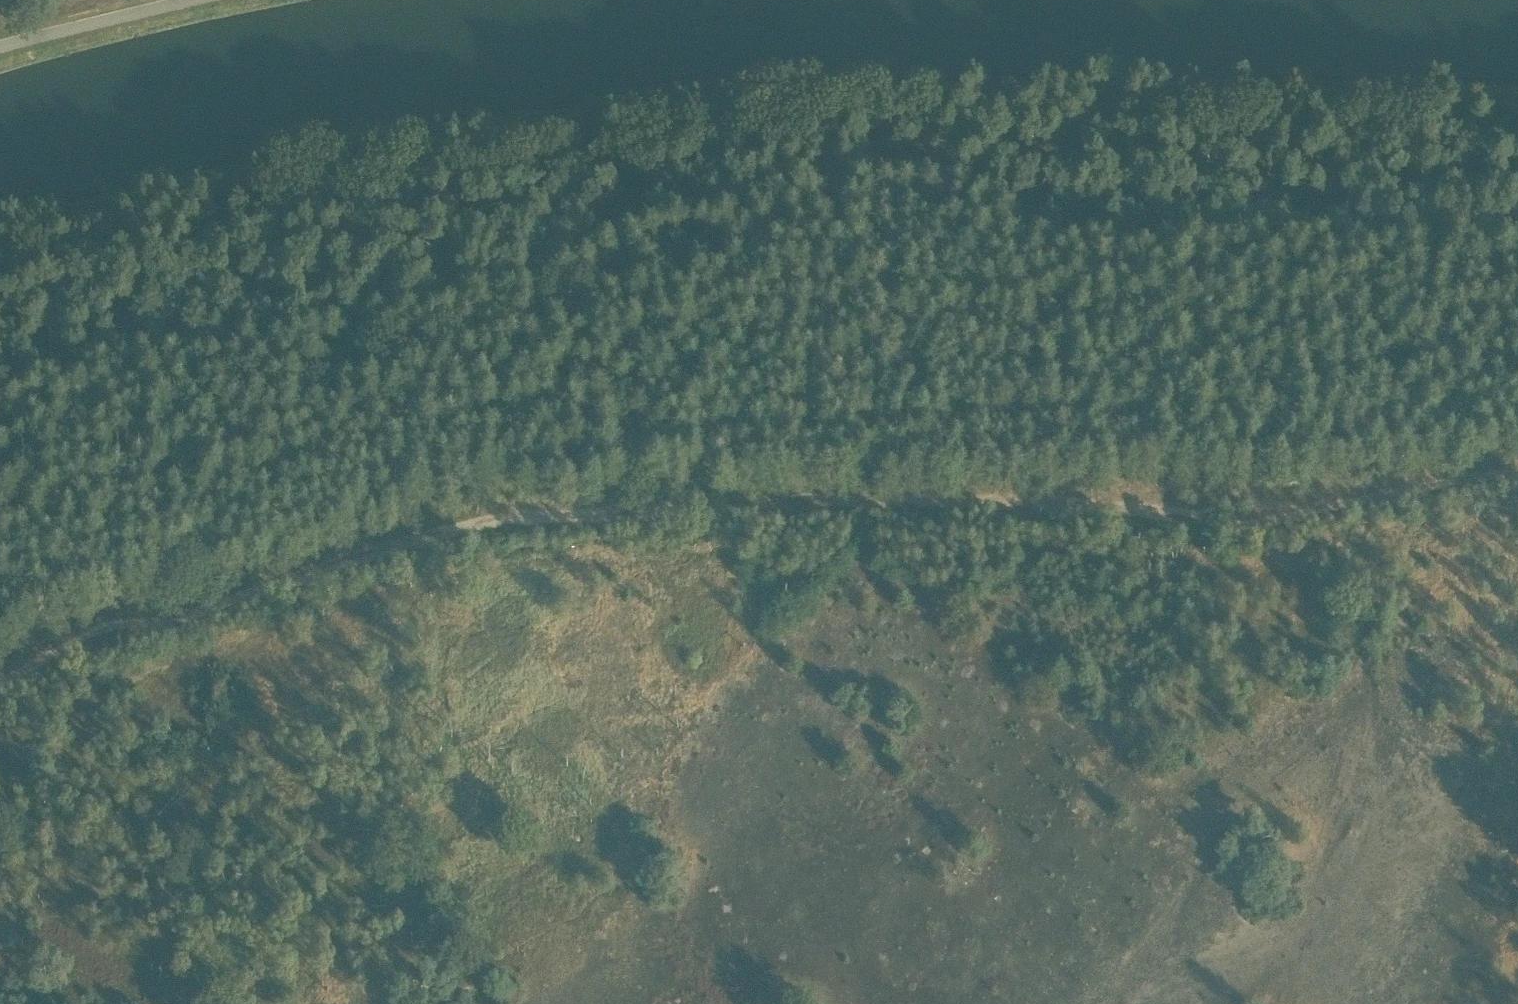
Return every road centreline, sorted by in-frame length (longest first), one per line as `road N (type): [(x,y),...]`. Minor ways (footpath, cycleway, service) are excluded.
road 1 (track): [(1517,482),(1208,530),(1033,511),(717,513),(456,531),(0,686)]
road 2 (track): [(0,251),(258,183),(735,111),(969,95),(1517,99)]

